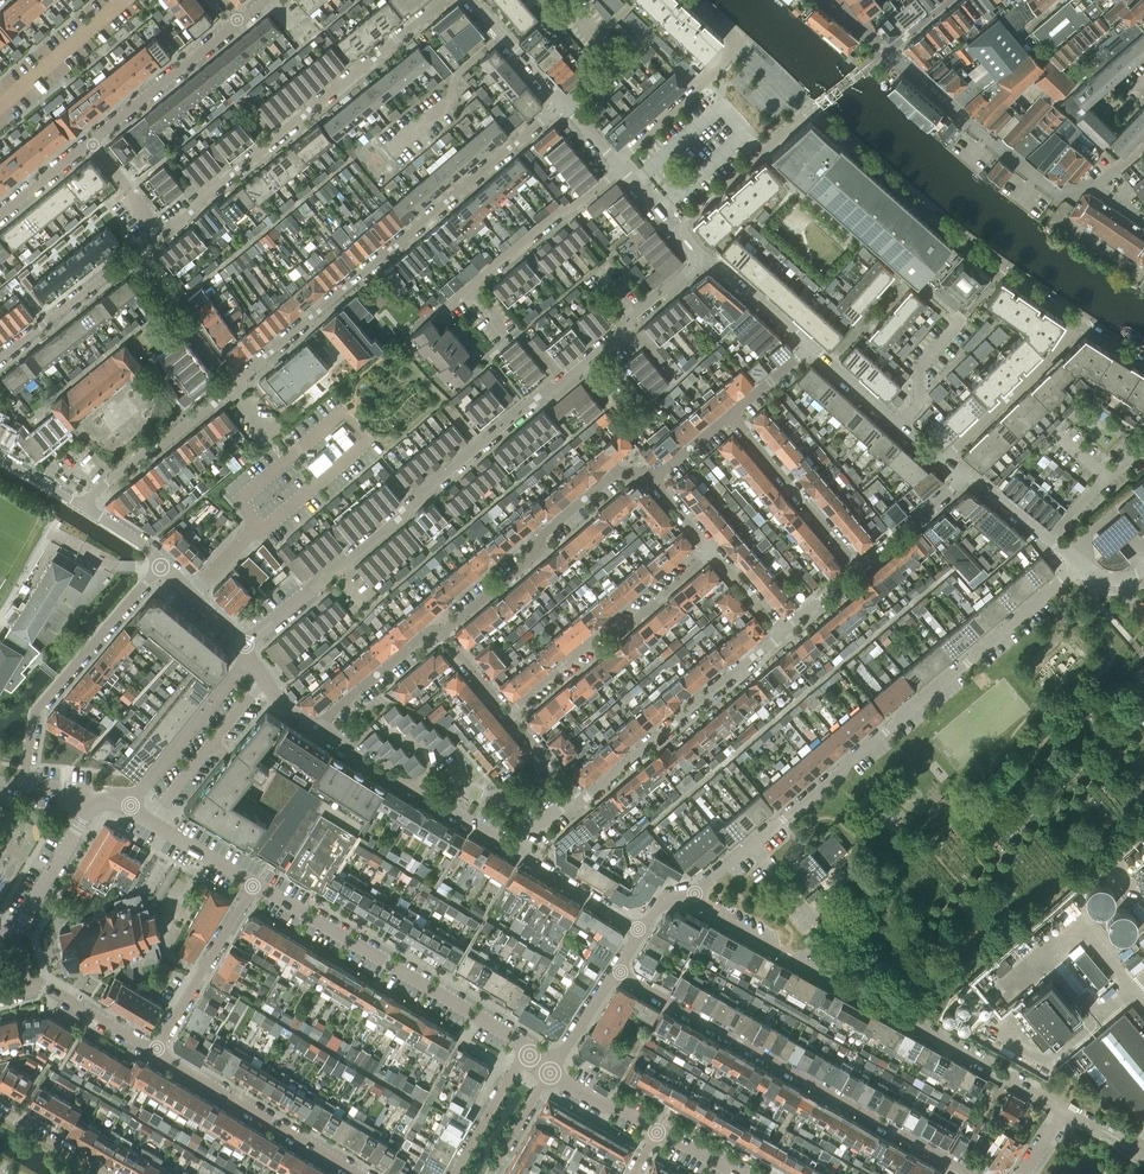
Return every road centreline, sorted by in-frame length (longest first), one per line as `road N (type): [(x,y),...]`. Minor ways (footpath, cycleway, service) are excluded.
road 1 (residential): [(243,645),(586,364),(696,261)]
road 2 (residential): [(695,894),(1079,568)]
road 3 (residential): [(234,385),(563,102)]
road 4 (residential): [(695,894),(708,911),(1059,1108)]
road 5 (residential): [(617,972),(968,1173)]
road 6 (residential): [(156,232),(169,231),(446,0)]
road 7 (residential): [(526,1048),(253,886)]
road 8 (residential): [(442,634),(615,472),(653,479)]
road 9 (residential): [(680,230),(888,51)]
road 10 (residential): [(161,566),(34,713),(24,784)]
road 11 (residential): [(507,713),(713,553)]
road 12 (residential): [(580,799),(781,633)]
road 13 (residential): [(1096,188),(1053,190),(888,51)]
road 14 (residential): [(359,1173),(156,1050)]
road 15 (residential): [(316,728),(513,847)]
road 16 (residential): [(859,566),(730,416)]
road 17 (residential): [(1080,324),(942,461)]
road 18 (residential): [(468,289),(621,169)]
road 19 (residential): [(84,507),(234,385)]
road 20 (residential): [(131,805),(250,654)]
road 21 (residential): [(90,142),(239,21)]
road 22 (residential): [(253,886),(156,1050)]
road 23 (residential): [(942,461),(810,346)]
road 24 (residential): [(615,162),(700,88),(739,42)]
road 25 (residential): [(0,358),(133,254)]
road 26 (residential): [(234,385),(133,254)]
road 27 (residential): [(316,728),(422,636),(442,634)]
road 28 (residential): [(15,930),(97,797)]
road 29 (residential): [(253,886),(131,805)]
road 30 (residential): [(1079,568),(967,475)]
road 31 (residential): [(526,1048),(453,1173)]
road 32 (residential): [(810,346),(722,268),(696,261)]
road 33 (residential): [(156,1050),(46,987),(30,987)]
road 34 (residential): [(859,566),(967,475)]
road 35 (residential): [(563,102),(471,0)]
road 36 (residential): [(108,1173),(0,1111)]
road 37 (residential): [(657,1132),(549,1072)]
road 38 (residential): [(536,865),(640,931)]
road 39 (residential): [(549,1072),(617,972)]

